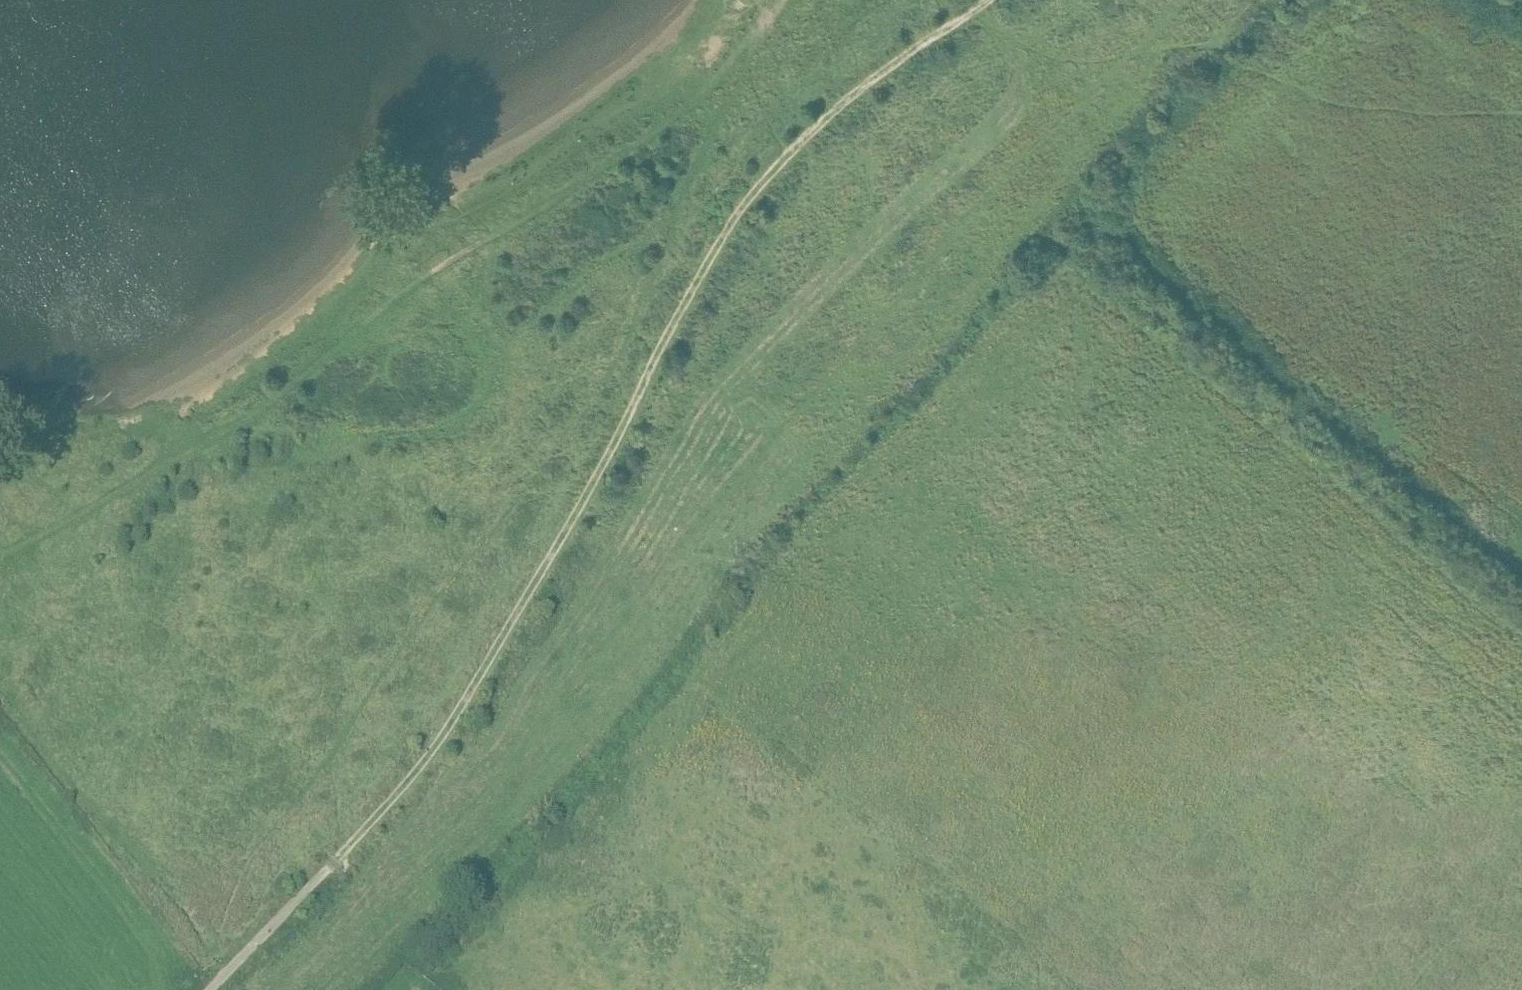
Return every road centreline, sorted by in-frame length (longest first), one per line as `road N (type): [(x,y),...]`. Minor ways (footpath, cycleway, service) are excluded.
road 1 (track): [(324,881),(431,754),(605,465),(724,238),(766,180),(826,113),(987,0)]
road 2 (track): [(418,989),(583,819),(675,704)]
road 3 (unclassified): [(216,989),(324,881)]

